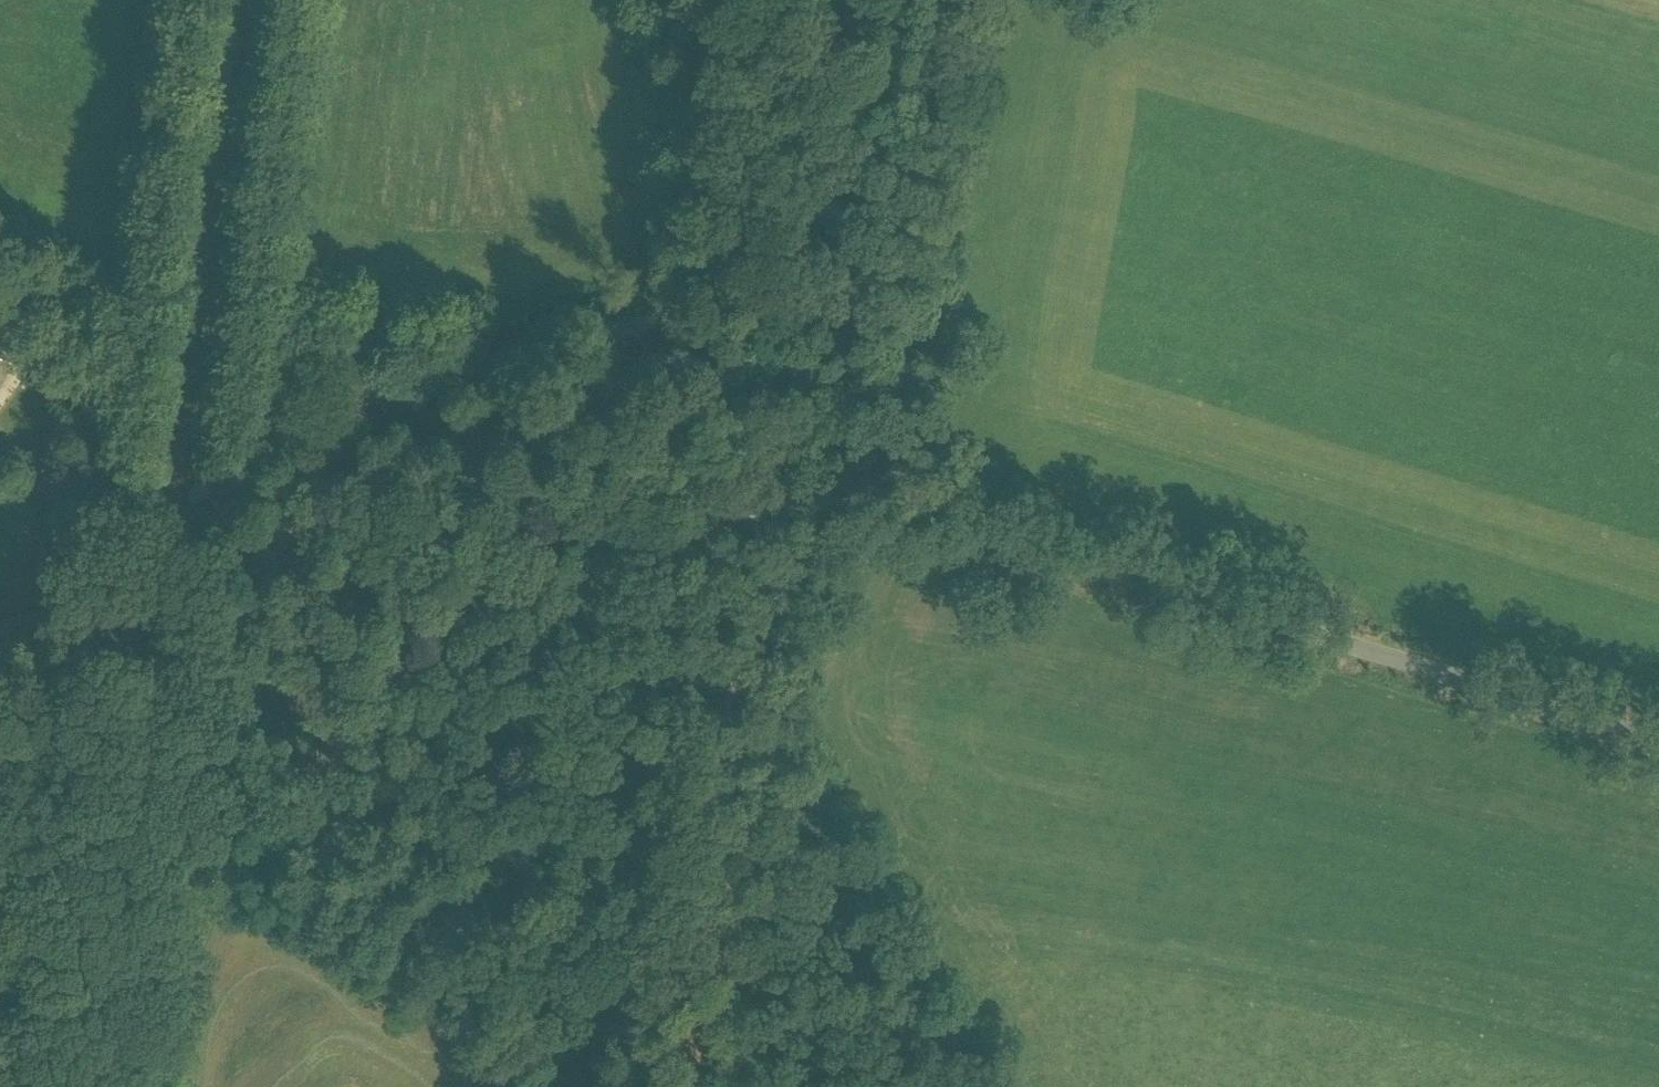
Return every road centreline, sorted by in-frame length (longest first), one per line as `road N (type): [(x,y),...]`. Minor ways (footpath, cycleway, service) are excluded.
road 1 (unclassified): [(1658,739),(830,489)]
road 2 (unclassified): [(830,489),(747,509),(253,532),(205,545),(88,603),(0,627)]
road 3 (unclassified): [(830,489),(821,436),(826,398),(919,0)]
road 4 (track): [(0,333),(44,364),(87,483),(169,544)]

